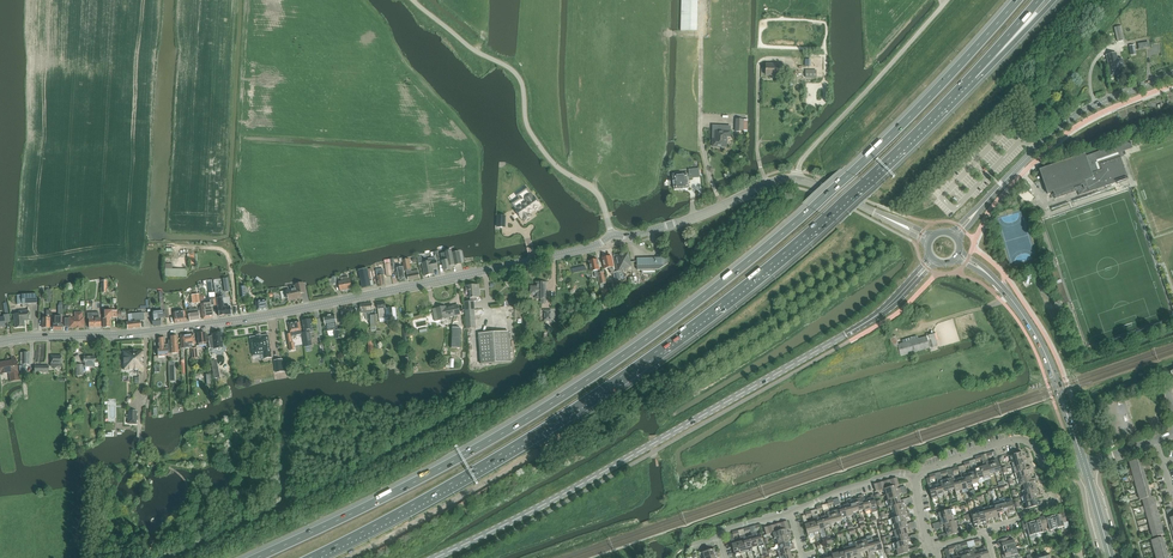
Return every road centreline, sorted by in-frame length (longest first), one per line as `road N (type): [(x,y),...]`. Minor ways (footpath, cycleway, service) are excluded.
road 1 (motorway): [(1018,0),(847,177),(702,299),(520,423),(256,557)]
road 2 (tertiary): [(0,343),(132,335),(441,280),(678,223),(780,179),(822,187),(901,225)]
road 3 (motorway): [(324,552),(505,453),(696,324),(833,215),(974,75)]
road 4 (secondary): [(435,557),(846,335),(910,285)]
road 5 (secondary): [(975,213),(1067,122),(1172,74)]
road 6 (tertiary): [(1084,465),(1034,332),(982,270)]
road 7 (residential): [(916,476),(1017,439),(1031,443),(1054,470),(1084,465)]
road 8 (track): [(701,32),(708,168)]
road 9 (residential): [(790,512),(875,479),(916,476)]
road 10 (track): [(1046,152),(1172,116)]
road 11 (track): [(799,60),(759,63),(758,150)]

